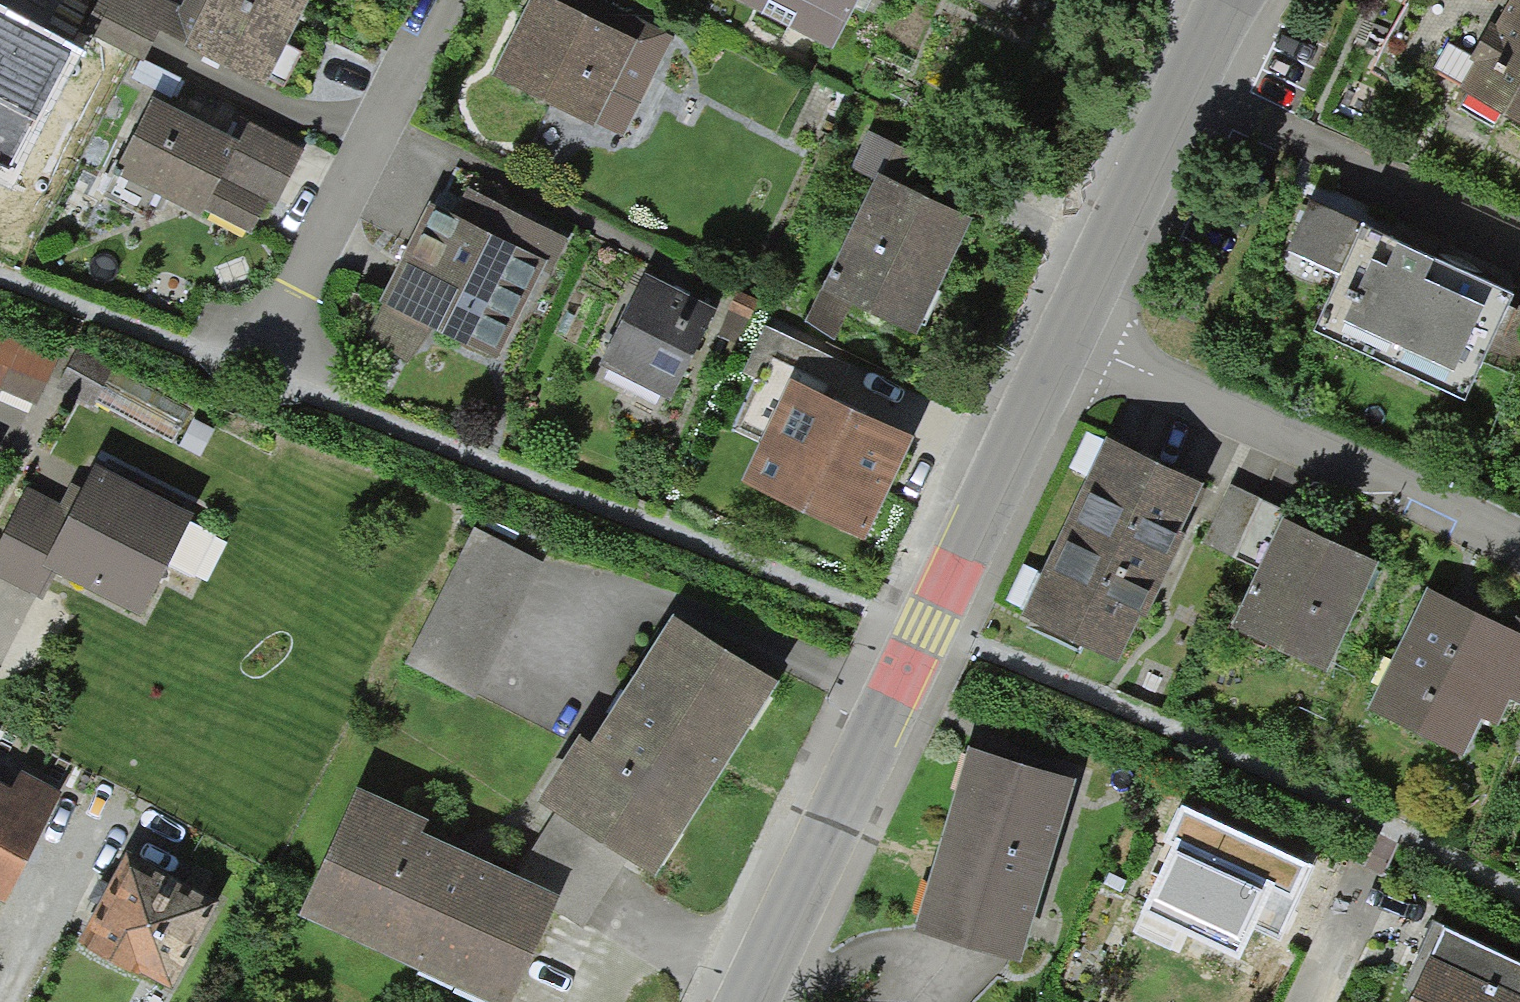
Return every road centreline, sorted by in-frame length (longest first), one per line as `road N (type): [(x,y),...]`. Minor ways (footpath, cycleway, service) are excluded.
road 1 (residential): [(1056,325),(924,636),(752,1001)]
road 2 (residential): [(1056,325),(1519,544)]
road 3 (residential): [(440,0),(269,338)]
road 4 (residential): [(1233,0),(1056,325)]
road 5 (residential): [(1308,1001),(1369,871)]

